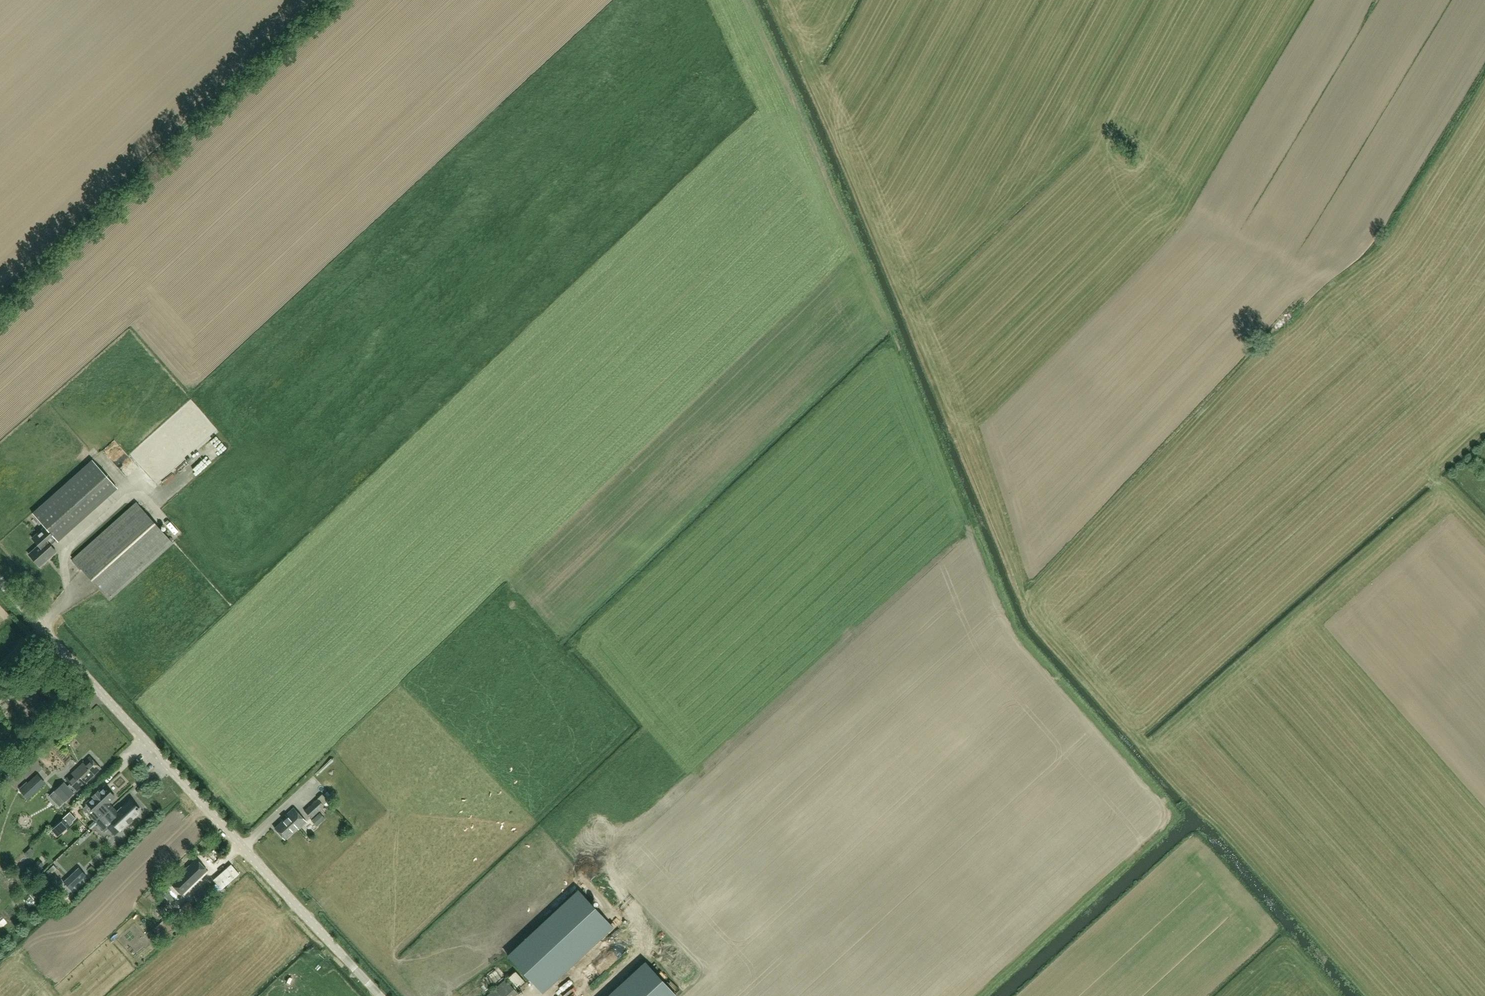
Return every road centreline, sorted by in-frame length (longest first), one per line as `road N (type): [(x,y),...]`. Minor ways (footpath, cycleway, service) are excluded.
road 1 (unclassified): [(383,995),(0,582)]

